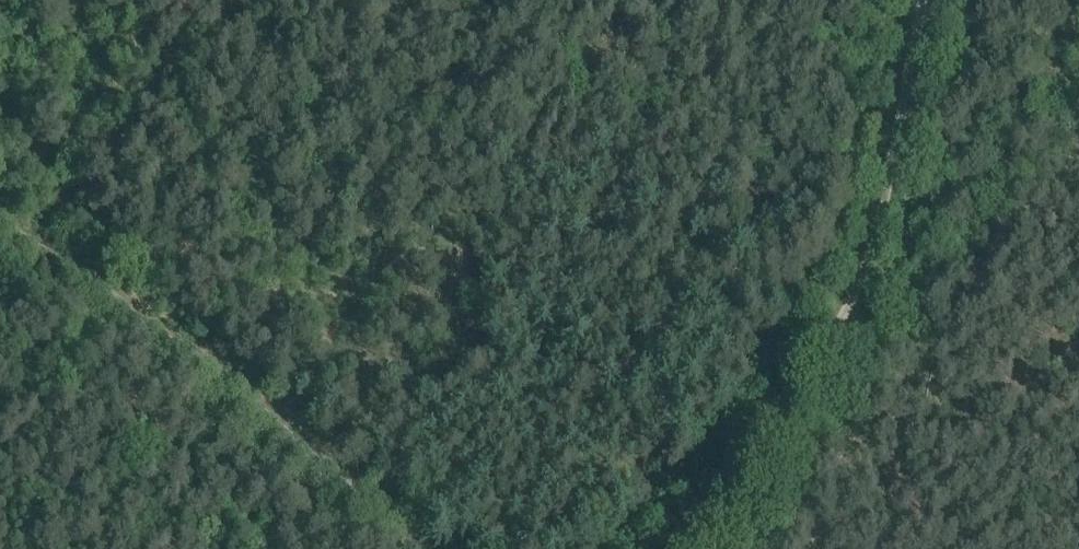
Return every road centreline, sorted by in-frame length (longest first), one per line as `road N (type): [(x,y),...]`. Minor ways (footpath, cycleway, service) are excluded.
road 1 (track): [(679,548),(859,292),(878,239),(925,0)]

